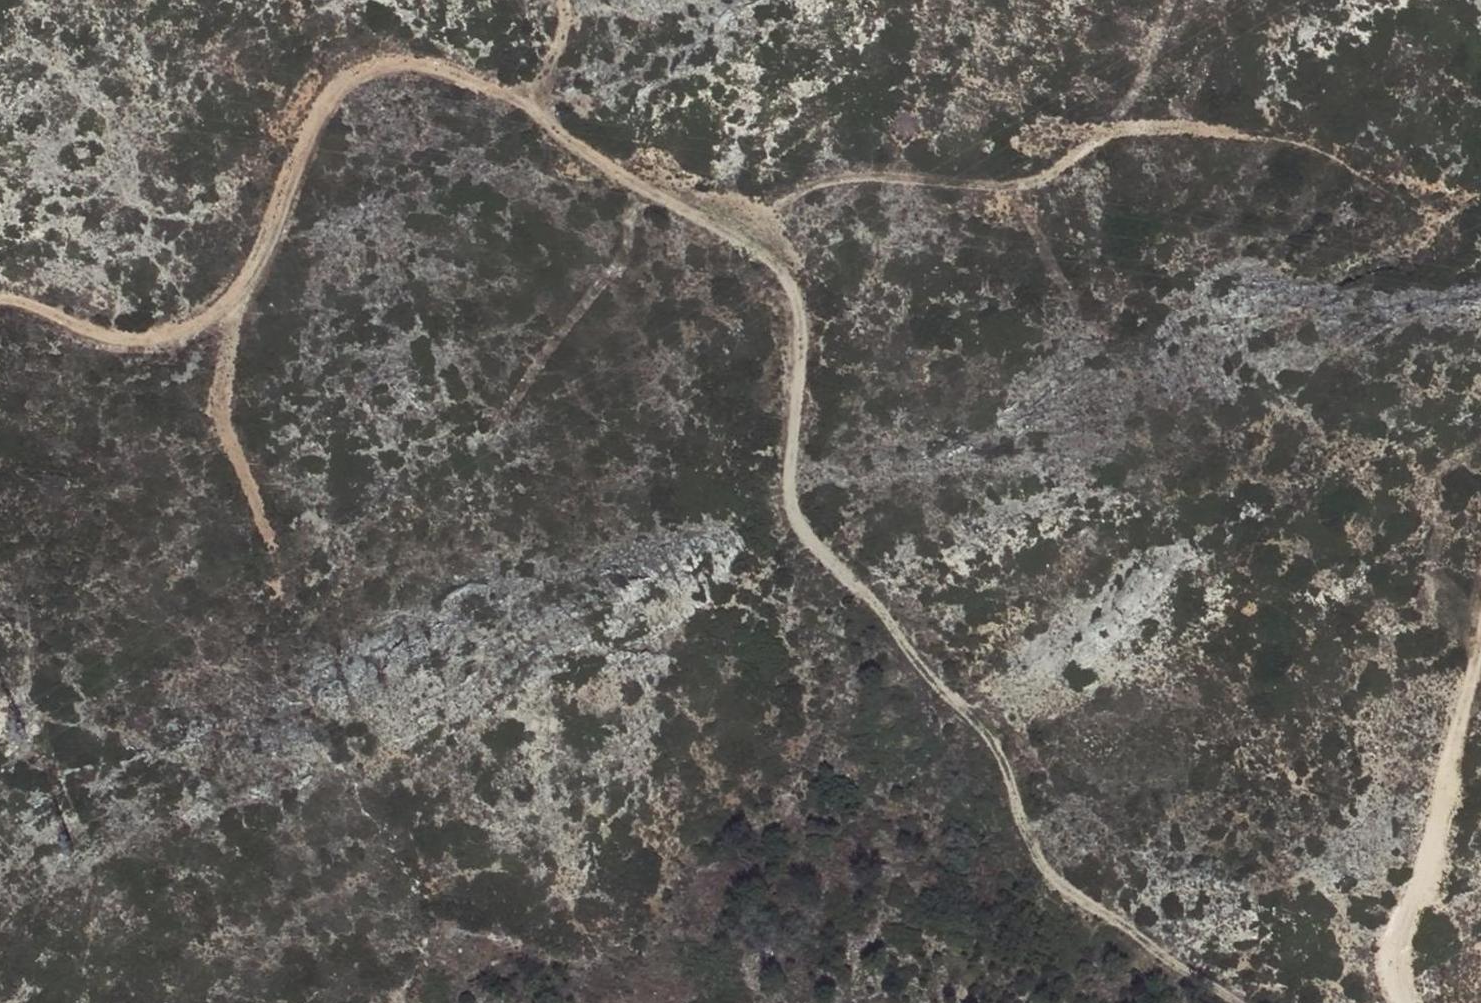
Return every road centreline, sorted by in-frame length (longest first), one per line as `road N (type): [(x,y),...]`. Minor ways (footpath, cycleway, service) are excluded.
road 1 (track): [(522,104),(628,184),(774,261),(801,293),(802,378),(785,452),(794,530),(852,578),(891,637),(1000,757),(1031,855),(1055,884),(1240,1002)]
road 2 (track): [(565,0),(556,50),(522,104),(434,66),(384,63),(341,77),(296,146),(248,280),(216,321),(191,335),(134,342),(0,303)]
road 3 (track): [(1398,1002),(1398,948),(1426,913),(1480,642)]

